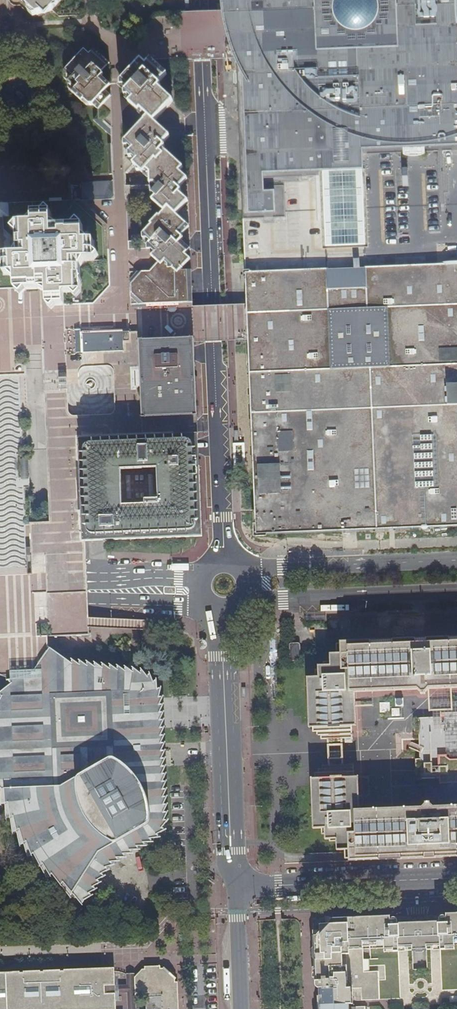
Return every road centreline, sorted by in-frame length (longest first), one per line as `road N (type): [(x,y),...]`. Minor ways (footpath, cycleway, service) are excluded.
road 1 (tertiary): [(200,0),(217,419)]
road 2 (tertiary): [(222,615),(235,887)]
road 3 (tertiary): [(456,879),(235,887)]
road 4 (tertiary): [(456,561),(245,566)]
road 5 (tertiary): [(249,601),(456,592)]
road 6 (tertiary): [(223,557),(217,419)]
road 7 (residential): [(235,887),(241,1008)]

